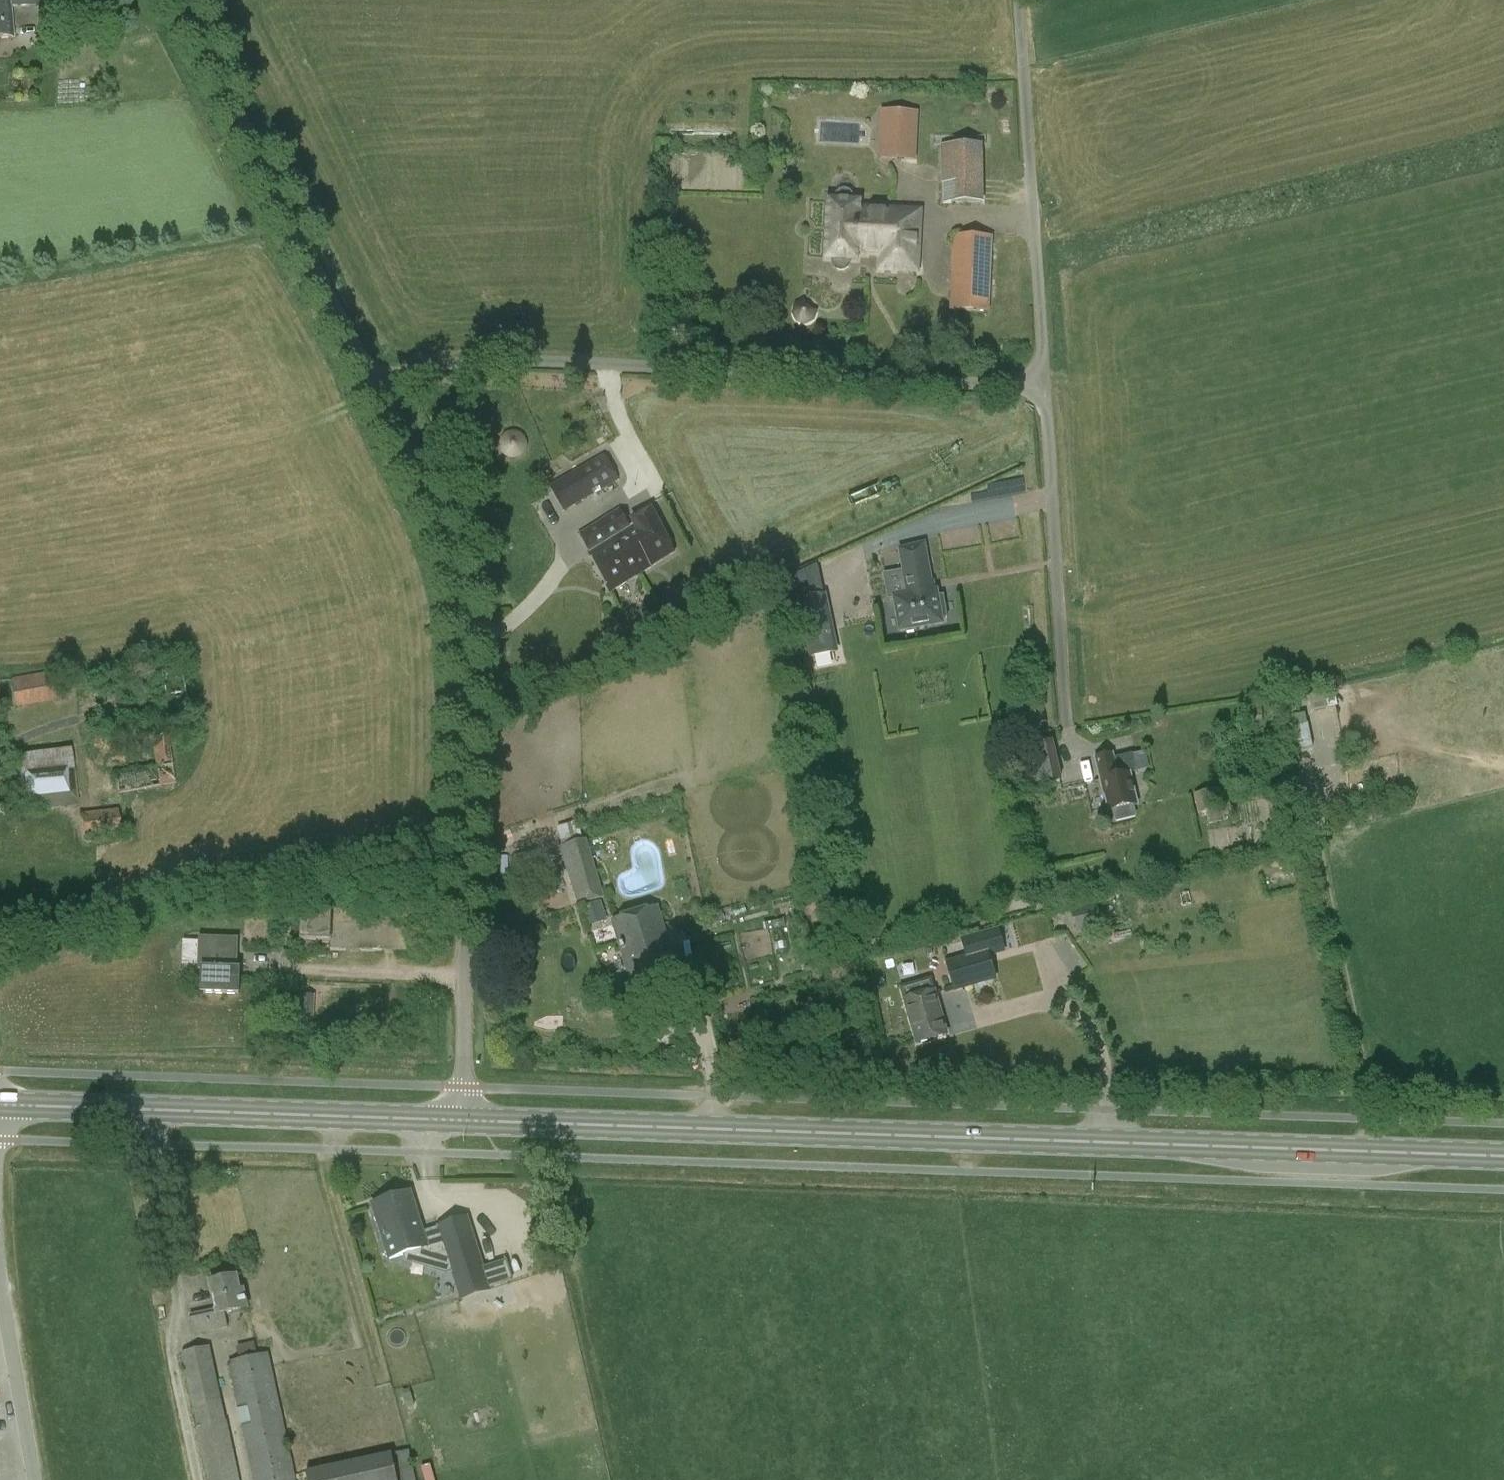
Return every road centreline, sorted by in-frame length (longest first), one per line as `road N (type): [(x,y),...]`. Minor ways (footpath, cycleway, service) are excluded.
road 1 (primary): [(470,1121),(1503,1157)]
road 2 (unclassified): [(470,1121),(463,1103),(463,611),(438,517),(375,390)]
road 3 (unclassified): [(1035,388),(506,359),(436,367),(375,390)]
road 4 (primary): [(0,1105),(470,1121)]
road 5 (unclassified): [(375,390),(183,0)]
road 6 (unclassified): [(1035,388),(1043,355),(1028,144)]
road 7 (unclassified): [(35,1479),(0,1276)]
road 8 (unclassified): [(1056,586),(1047,420),(1035,388)]

